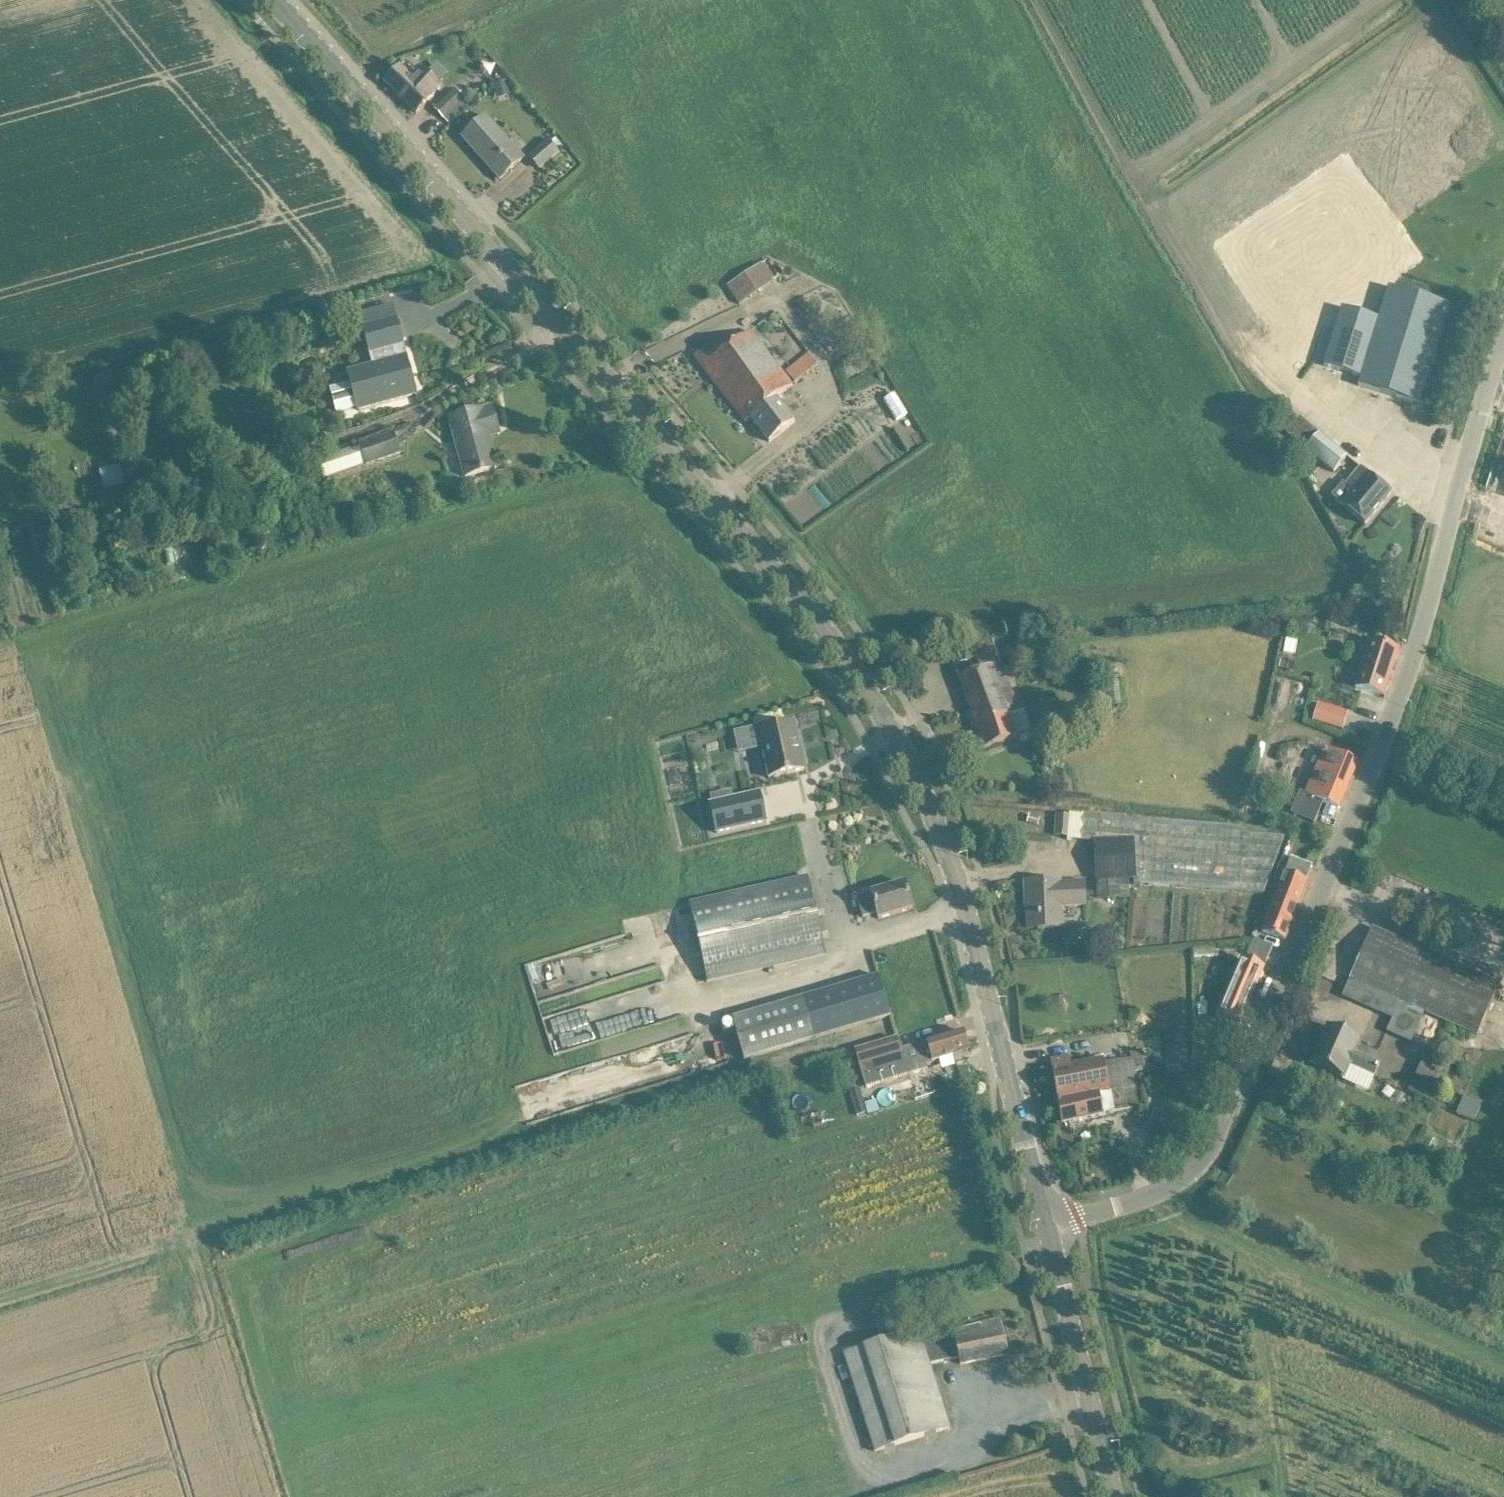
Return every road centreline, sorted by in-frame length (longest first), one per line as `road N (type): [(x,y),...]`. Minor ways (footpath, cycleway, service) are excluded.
road 1 (tertiary): [(1049,1228),(958,881),(864,682),(271,0)]
road 2 (unclassified): [(1049,1228),(1167,1193),(1214,1154),(1401,705),(1503,368)]
road 3 (tertiary): [(1116,1496),(1049,1228)]

